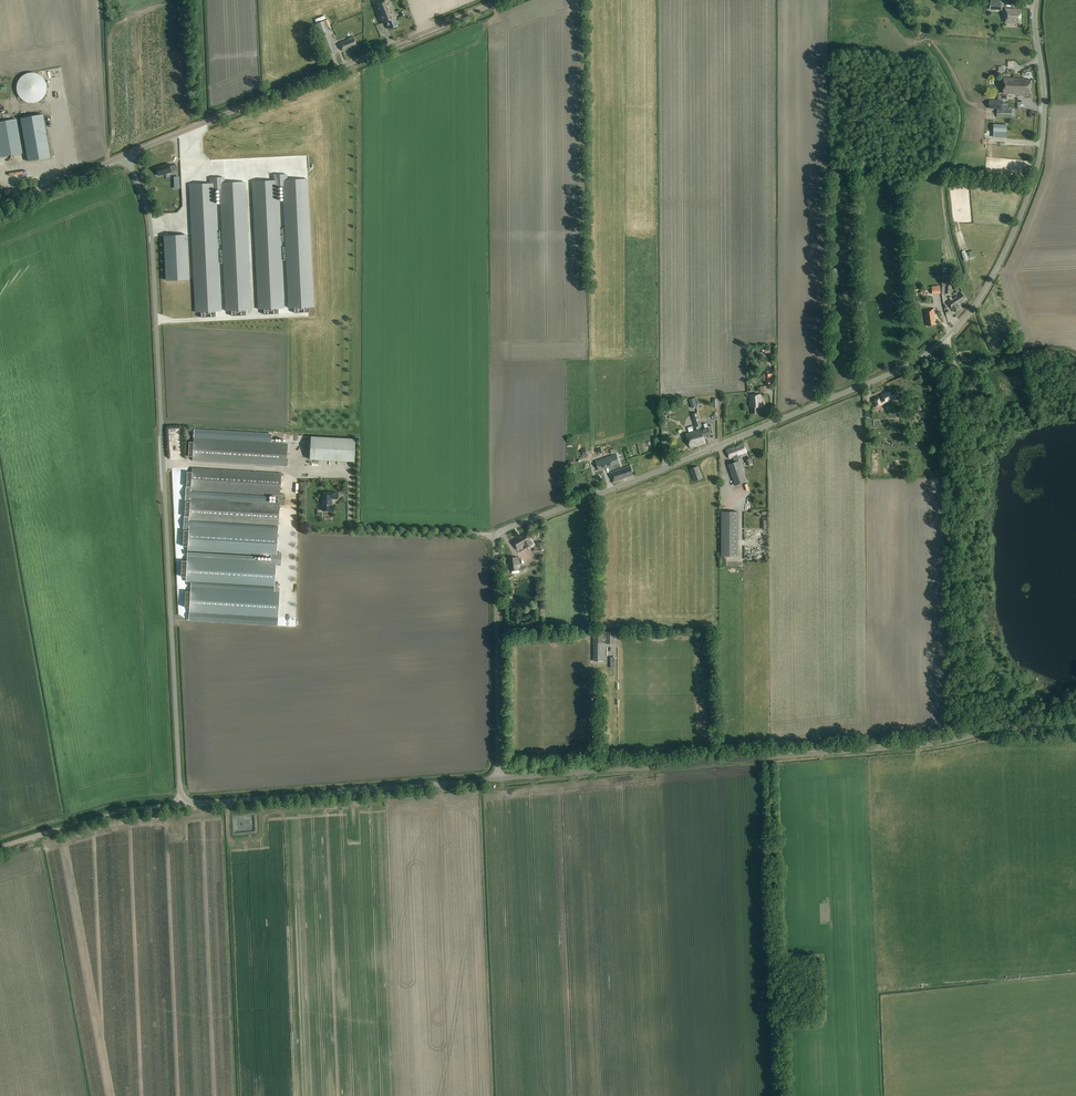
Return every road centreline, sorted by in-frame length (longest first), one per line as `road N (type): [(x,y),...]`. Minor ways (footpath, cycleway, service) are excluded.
road 1 (unclassified): [(498,779),(495,536),(892,373),(945,339),(992,278),(1037,171),(1044,99),(1037,0)]
road 2 (unclassified): [(498,779),(194,803),(182,797),(151,226),(126,156)]
road 3 (unclassified): [(498,779),(925,745),(1075,724)]
road 4 (unclassified): [(126,156),(504,0)]
road 5 (track): [(957,368),(950,381),(954,740)]
road 6 (track): [(945,339),(962,370),(1000,360),(1075,369)]
road 7 (unclassified): [(0,208),(126,156)]

